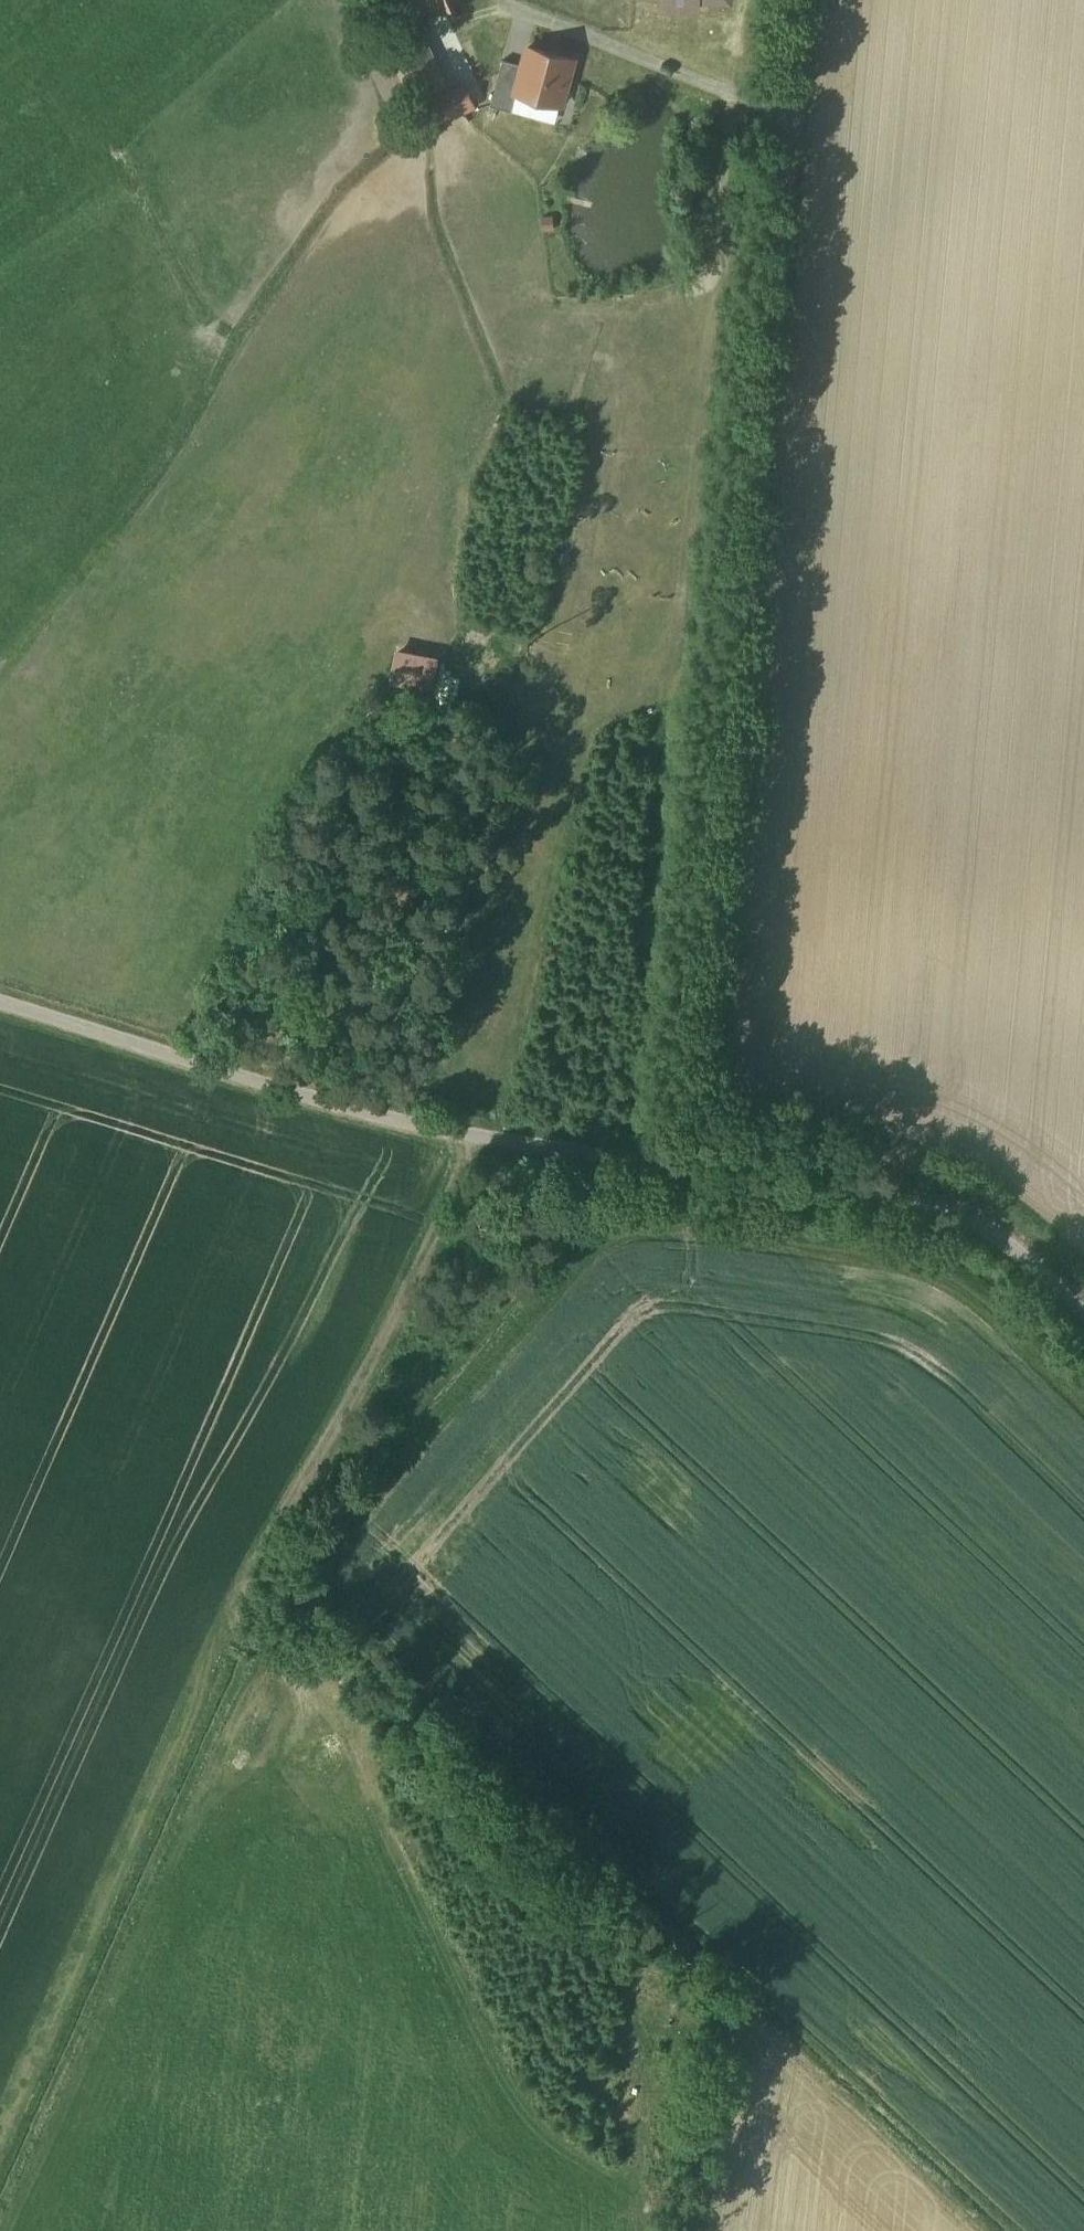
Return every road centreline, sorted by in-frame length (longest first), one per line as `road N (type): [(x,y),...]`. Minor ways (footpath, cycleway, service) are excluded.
road 1 (residential): [(801,0),(685,1155)]
road 2 (unclassified): [(685,1155),(0,975)]
road 3 (unclassified): [(1083,1334),(1006,1261),(685,1155)]

